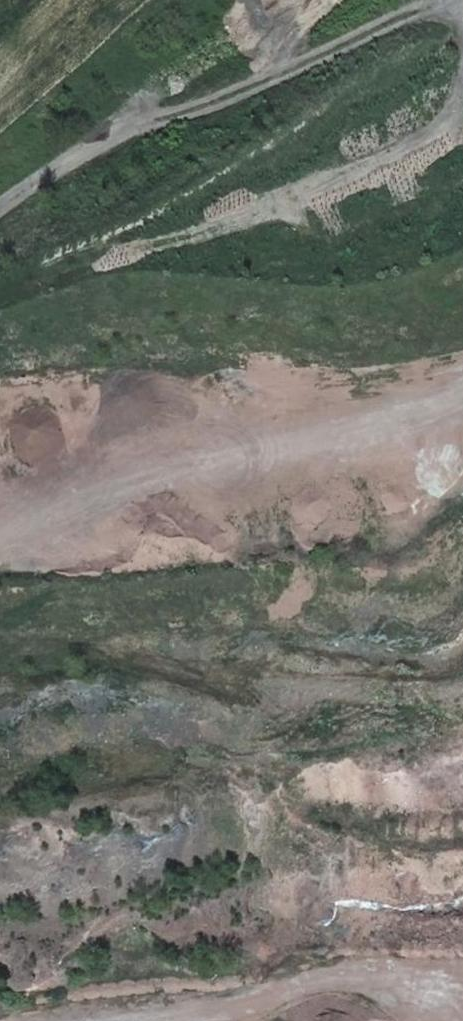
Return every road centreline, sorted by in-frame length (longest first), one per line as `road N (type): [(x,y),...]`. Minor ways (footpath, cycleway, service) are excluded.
road 1 (track): [(462,123),(456,147),(361,226),(103,253),(1,295)]
road 2 (track): [(462,377),(354,417),(220,447),(0,543)]
road 3 (track): [(38,1020),(332,976),(462,988)]
road 4 (track): [(439,0),(62,157)]
road 5 (track): [(0,655),(50,649),(360,712)]
road 6 (track): [(271,0),(0,202)]

